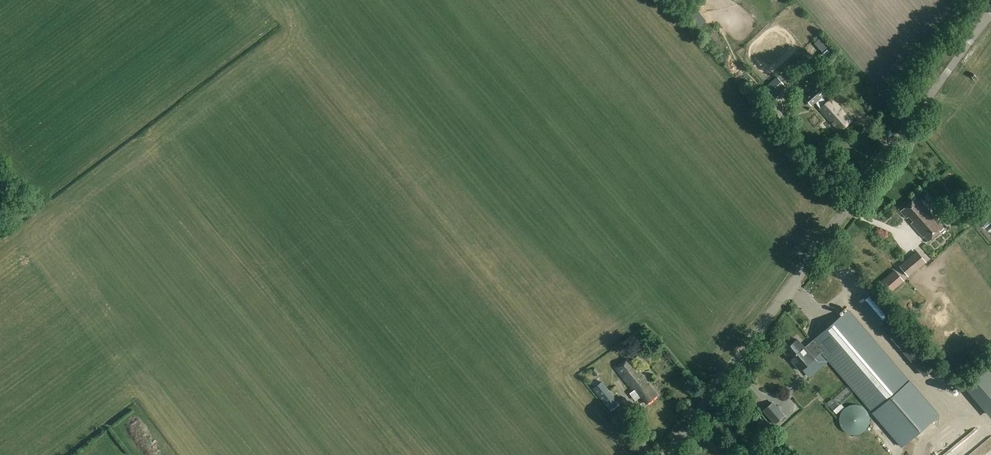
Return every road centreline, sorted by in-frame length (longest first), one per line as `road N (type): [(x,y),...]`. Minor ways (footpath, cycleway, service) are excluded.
road 1 (unclassified): [(667,454),(990,12)]

